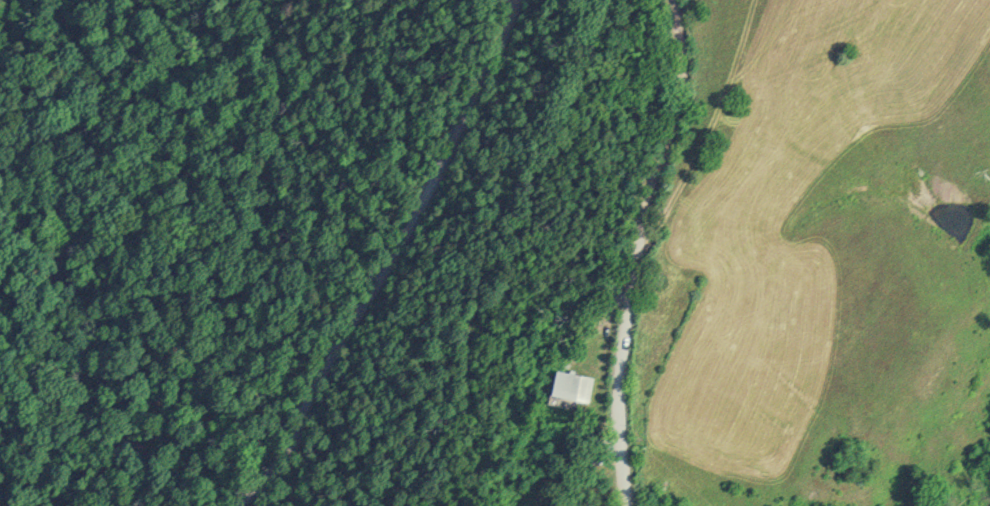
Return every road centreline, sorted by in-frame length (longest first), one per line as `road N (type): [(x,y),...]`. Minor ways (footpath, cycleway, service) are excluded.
road 1 (tertiary): [(504,0),(236,505)]
road 2 (tertiary): [(621,505),(624,345),(674,75),(677,0)]

